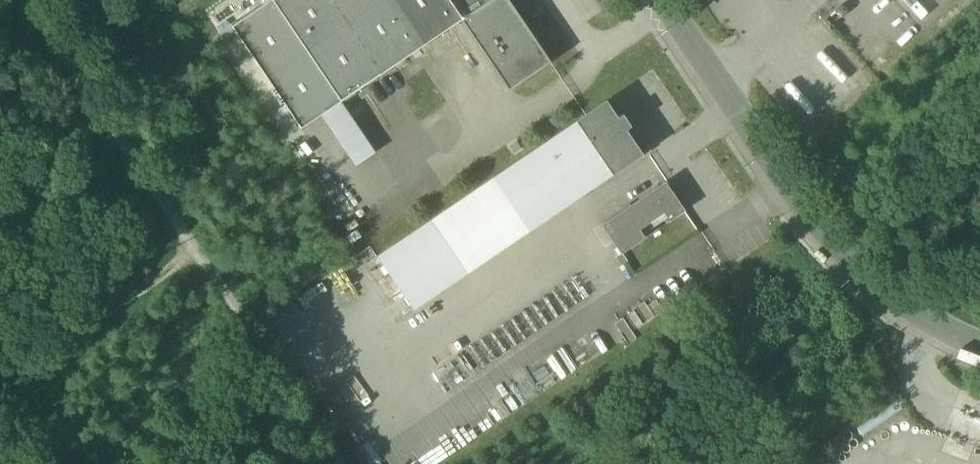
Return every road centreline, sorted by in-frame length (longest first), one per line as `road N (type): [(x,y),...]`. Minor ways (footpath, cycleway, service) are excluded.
road 1 (track): [(25,0),(340,463)]
road 2 (residential): [(662,0),(829,244),(874,286),(979,345)]

